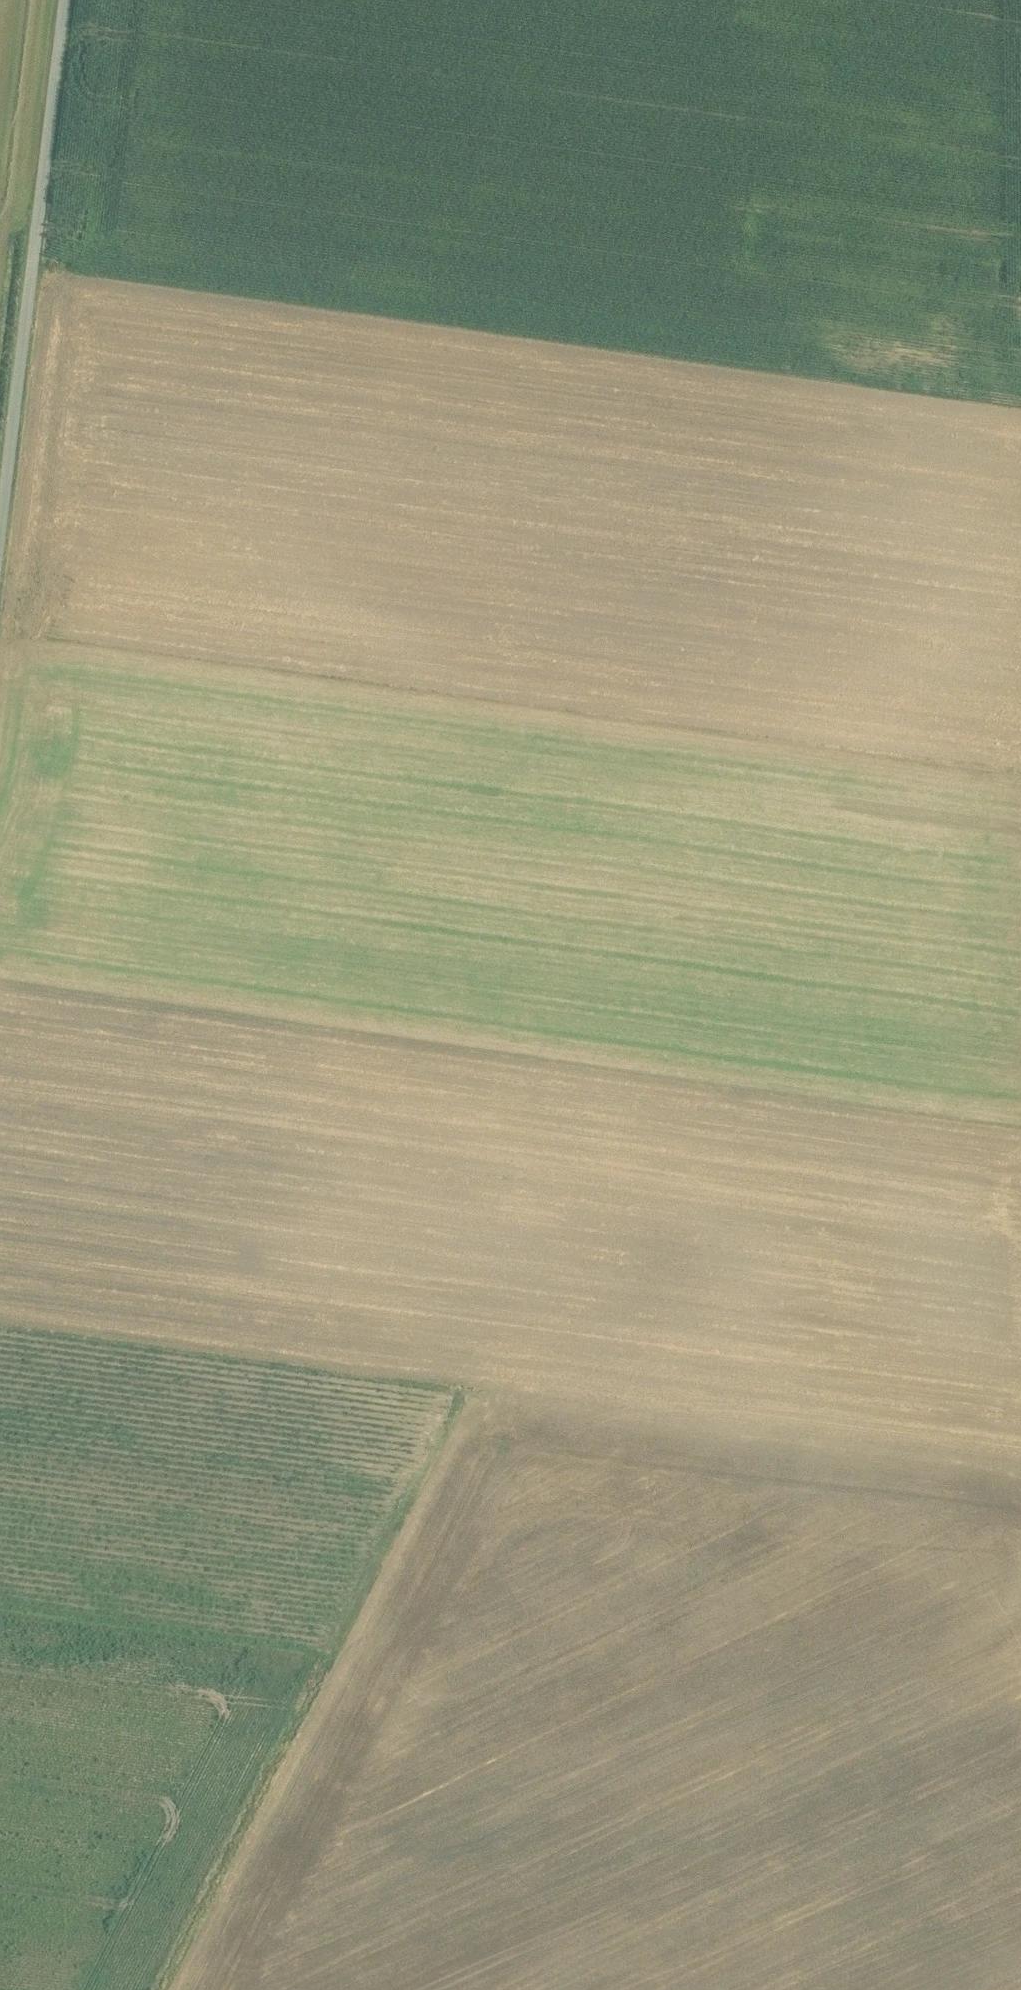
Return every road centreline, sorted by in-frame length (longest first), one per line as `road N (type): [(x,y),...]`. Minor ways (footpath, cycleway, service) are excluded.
road 1 (track): [(0,528),(67,0)]

